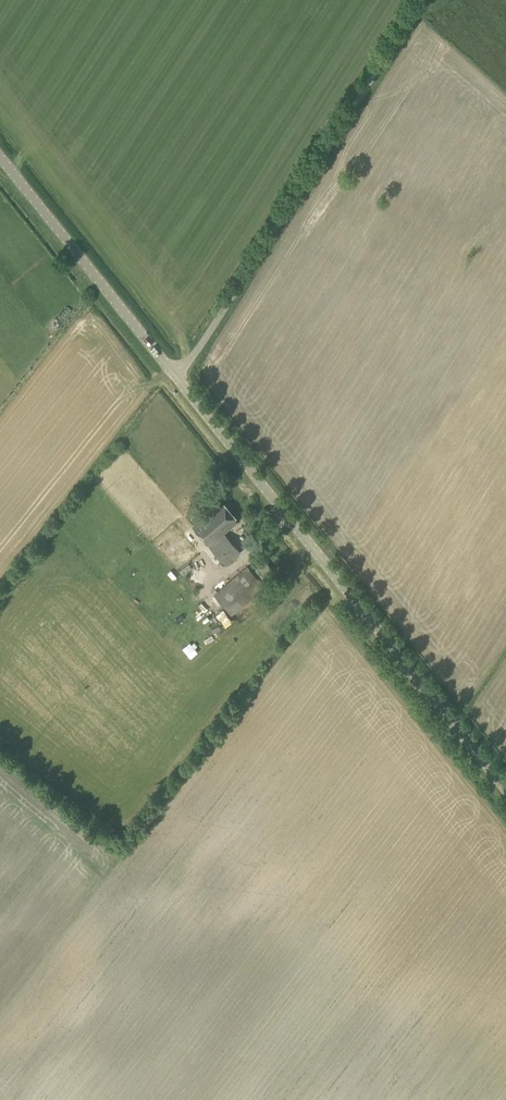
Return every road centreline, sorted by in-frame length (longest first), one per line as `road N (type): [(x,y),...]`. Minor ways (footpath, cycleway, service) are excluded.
road 1 (unclassified): [(505,796),(177,385)]
road 2 (unclassified): [(177,385),(420,0)]
road 3 (unclassified): [(177,385),(0,162)]

